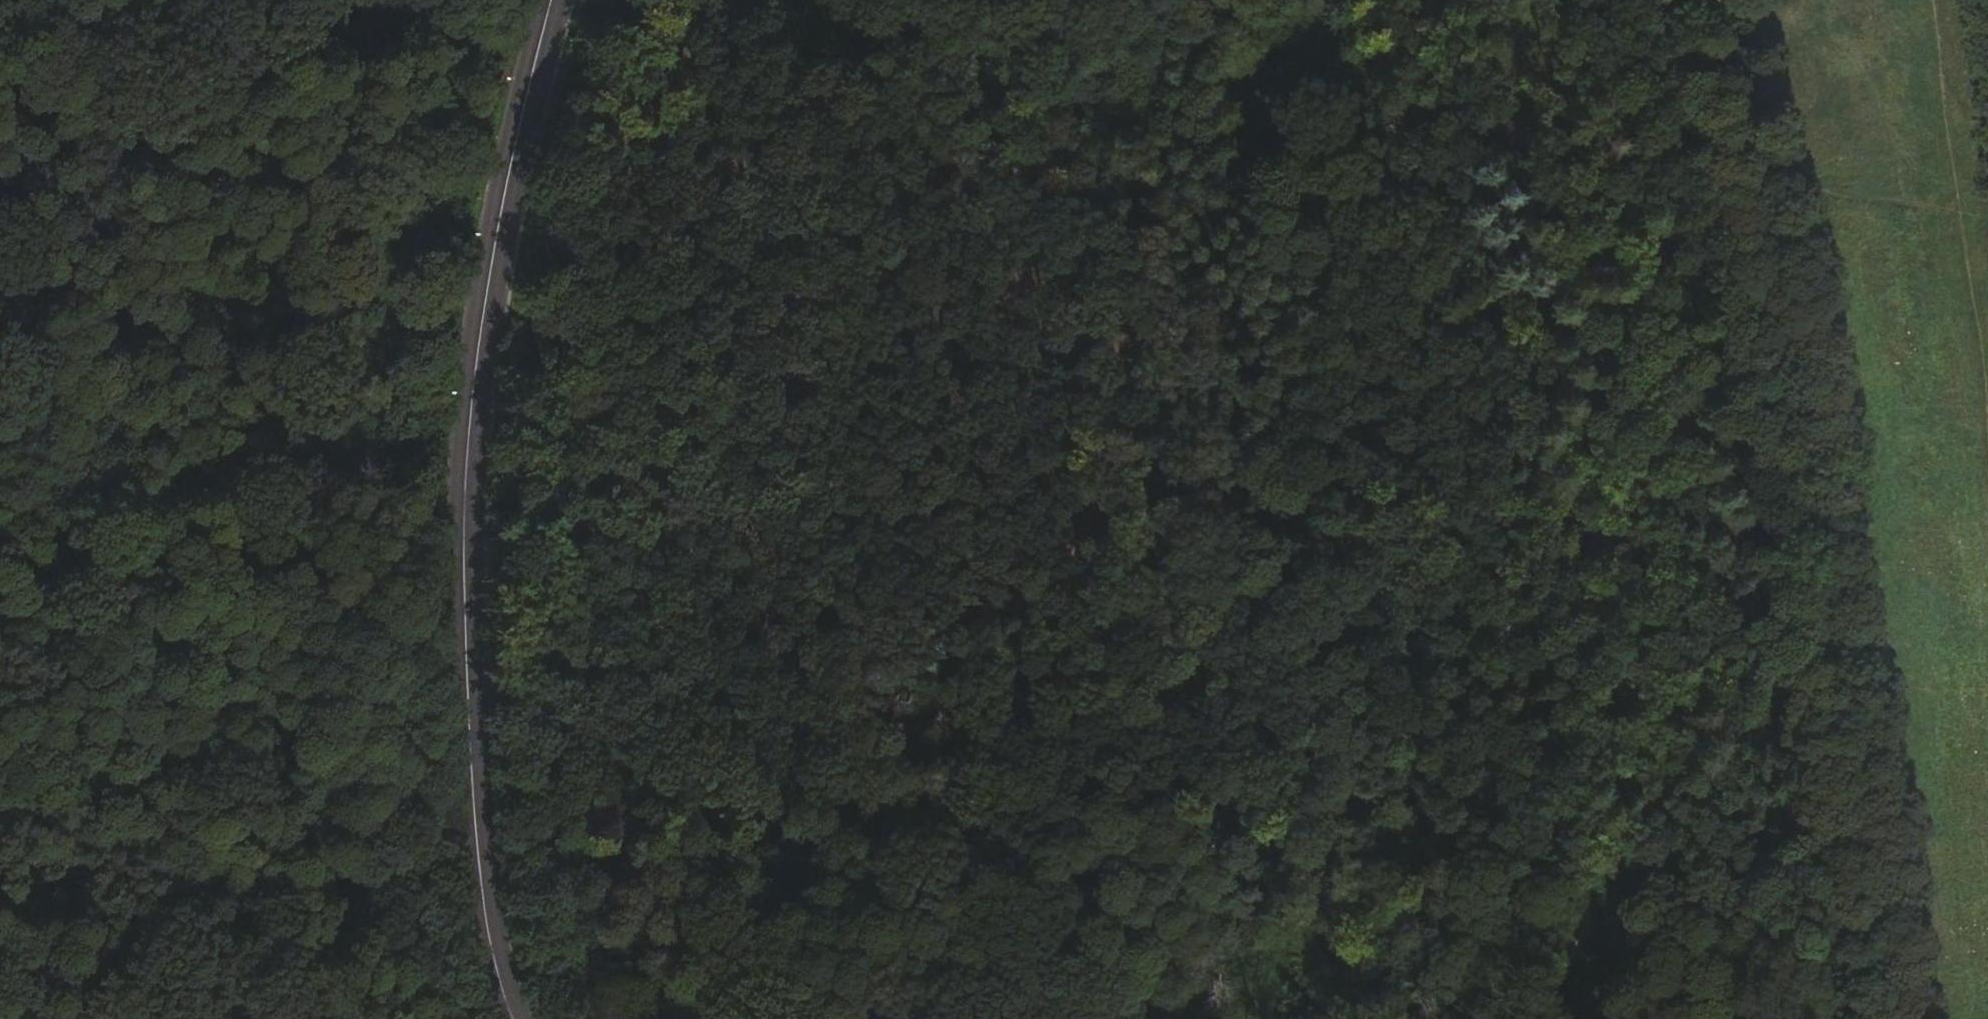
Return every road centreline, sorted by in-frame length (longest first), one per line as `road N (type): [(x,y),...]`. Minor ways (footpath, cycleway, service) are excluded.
road 1 (secondary): [(551,0),(484,307),(464,500),(481,881),(513,1018)]
road 2 (track): [(1721,0),(1875,1018)]

